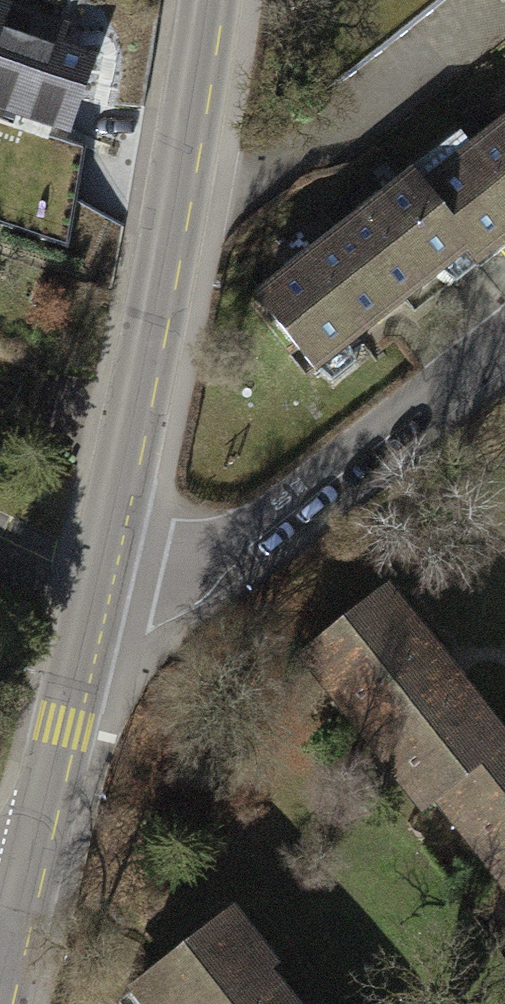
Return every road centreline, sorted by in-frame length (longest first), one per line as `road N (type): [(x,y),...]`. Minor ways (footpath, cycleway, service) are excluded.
road 1 (tertiary): [(206,0),(102,564)]
road 2 (residential): [(102,564),(163,575),(251,526),(504,330)]
road 3 (tertiary): [(102,564),(11,956)]

